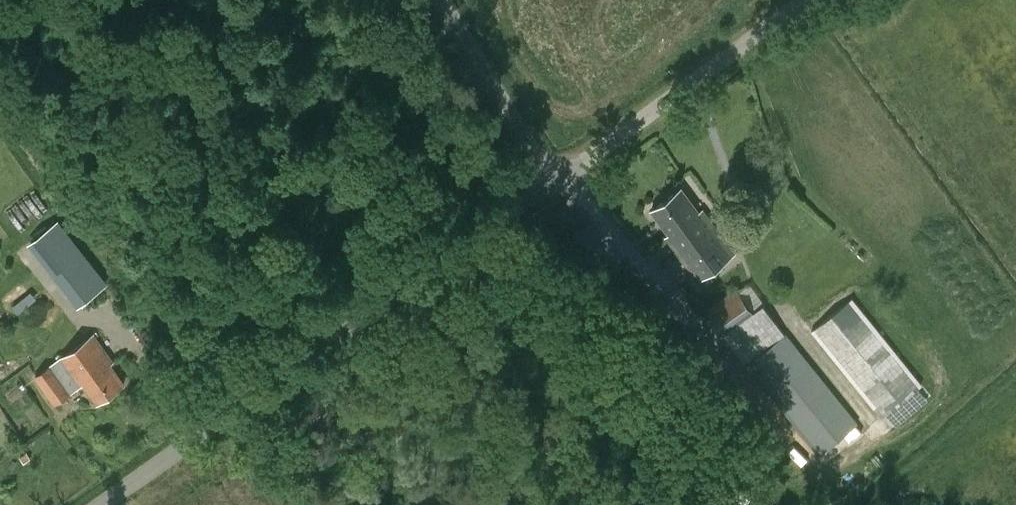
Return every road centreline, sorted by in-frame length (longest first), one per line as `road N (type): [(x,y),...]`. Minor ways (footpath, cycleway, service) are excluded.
road 1 (unclassified): [(102,504),(552,184)]
road 2 (unclassified): [(552,184),(804,0)]
road 3 (unclassified): [(552,184),(440,0)]

